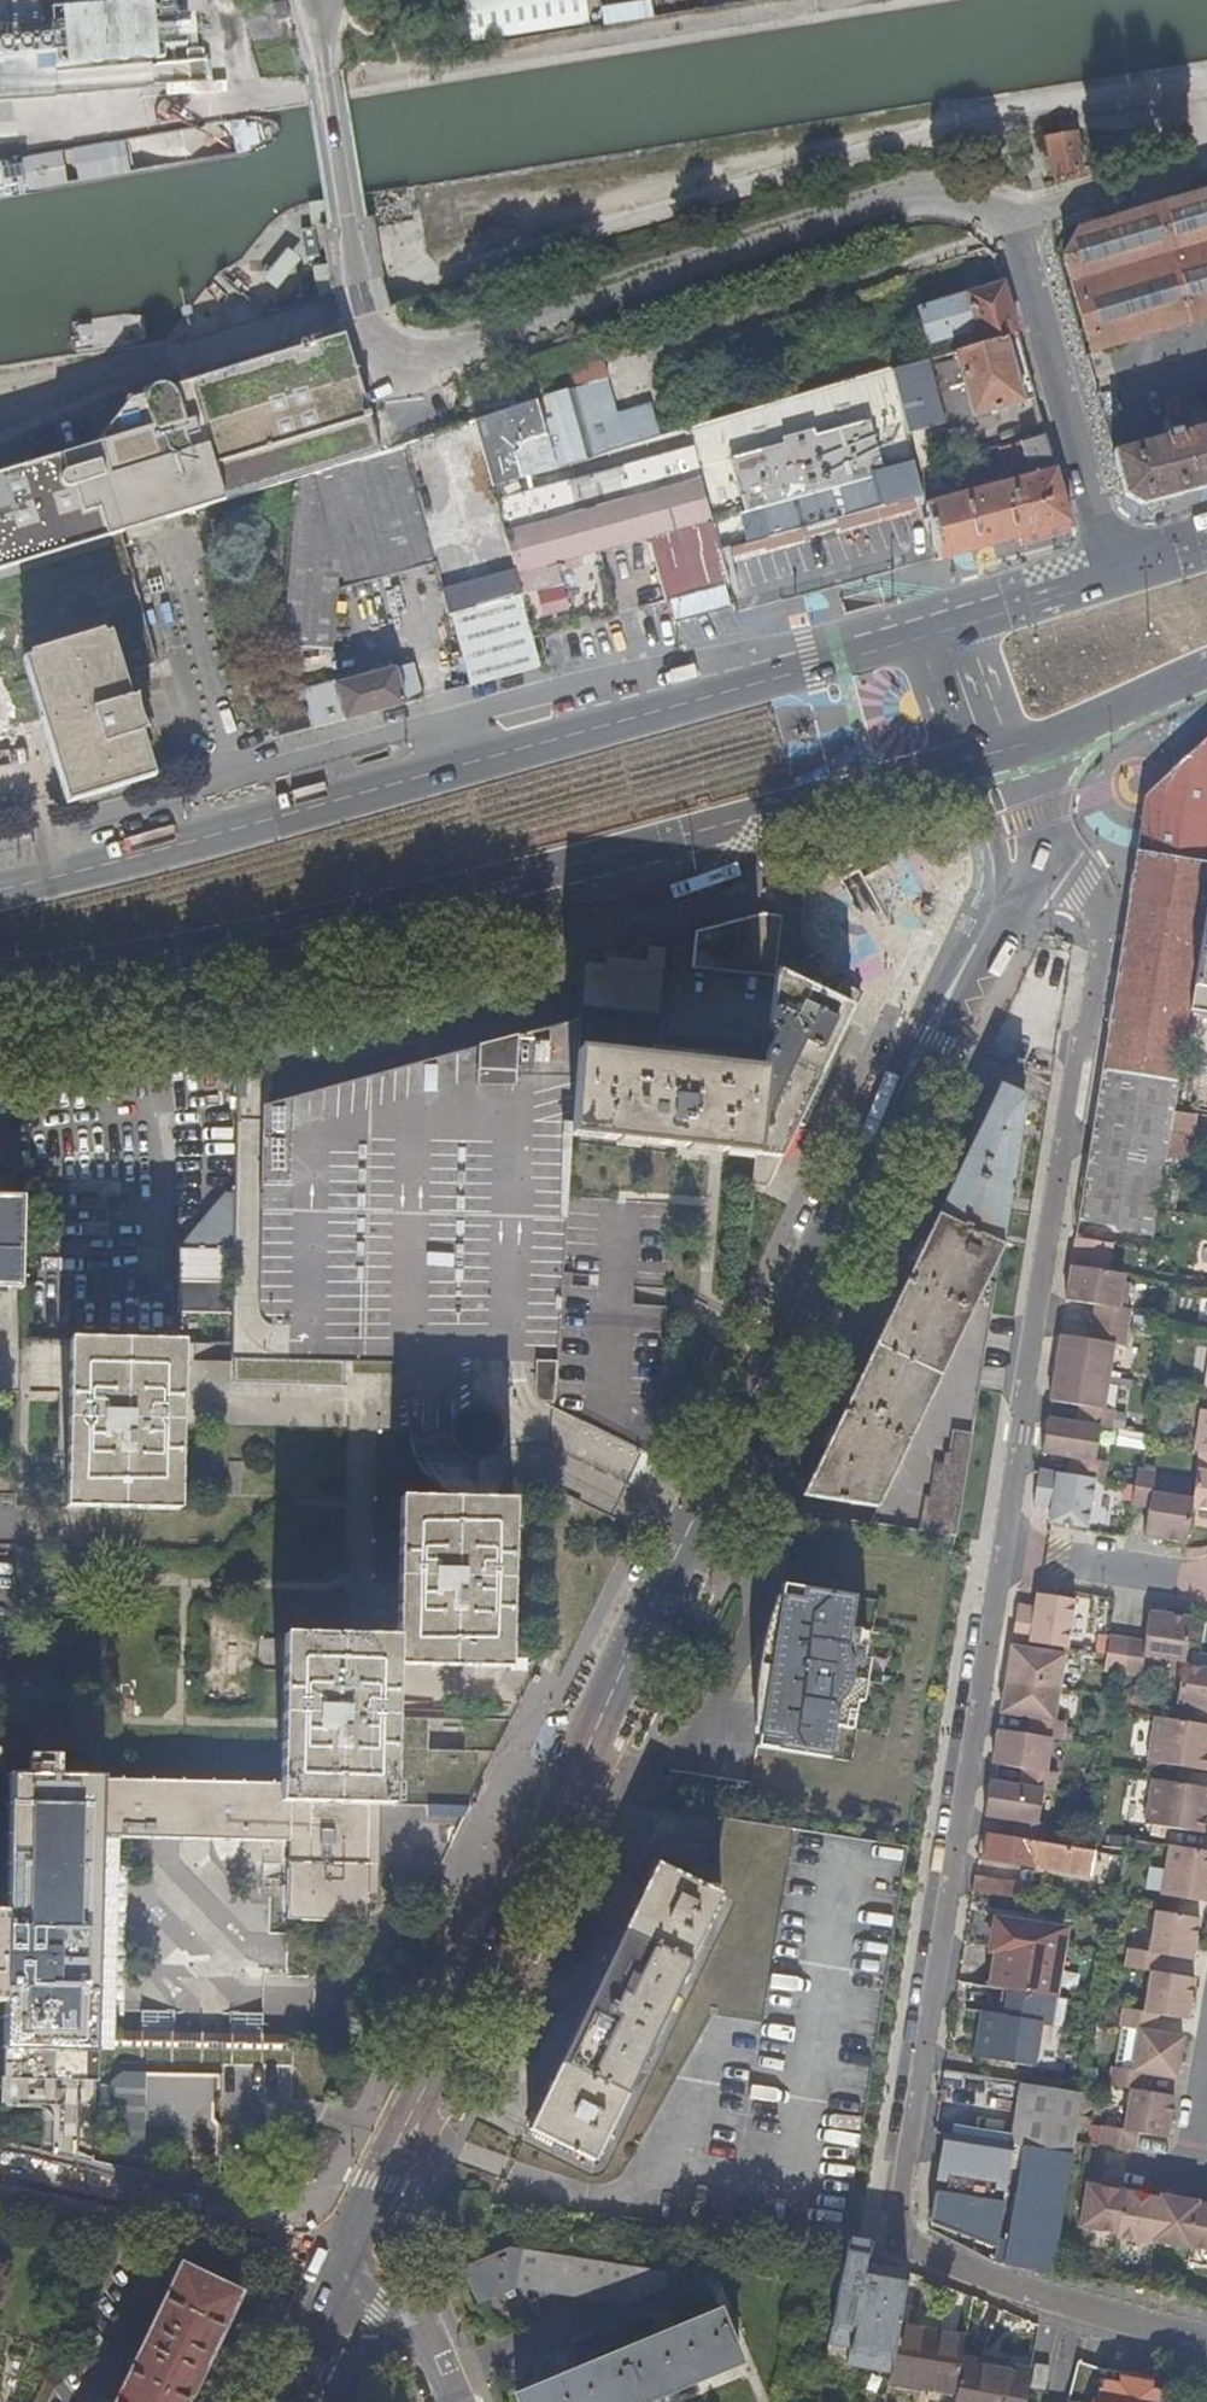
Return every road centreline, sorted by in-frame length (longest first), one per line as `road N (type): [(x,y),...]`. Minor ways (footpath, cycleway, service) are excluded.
road 1 (residential): [(1206,2334),(926,2253),(905,2202),(1013,1556),(1100,913),(1089,884),(1038,850)]
road 2 (tertiary): [(1019,882),(936,1038),(359,2259)]
road 3 (unclassified): [(369,312),(379,338),(442,363),(888,207),(932,200),(993,212),(1027,243),(1120,578)]
road 4 (primary): [(0,983),(79,973),(526,875),(985,753)]
road 5 (primary): [(946,624),(0,886)]
road 6 (unclassified): [(359,2259),(0,2175)]
road 7 (unclassified): [(369,312),(346,222),(314,0)]
road 8 (primary): [(1120,578),(946,624)]
road 9 (residential): [(447,2401),(397,2281),(359,2259)]
road 10 (tertiary): [(359,2259),(279,2401)]
road 11 (tertiary): [(1038,850),(1050,810),(1101,719)]
road 12 (tertiary): [(946,624),(985,753)]
road 13 (tertiary): [(985,753),(1010,821),(1019,882)]
road 14 (primary): [(985,753),(1101,719)]

